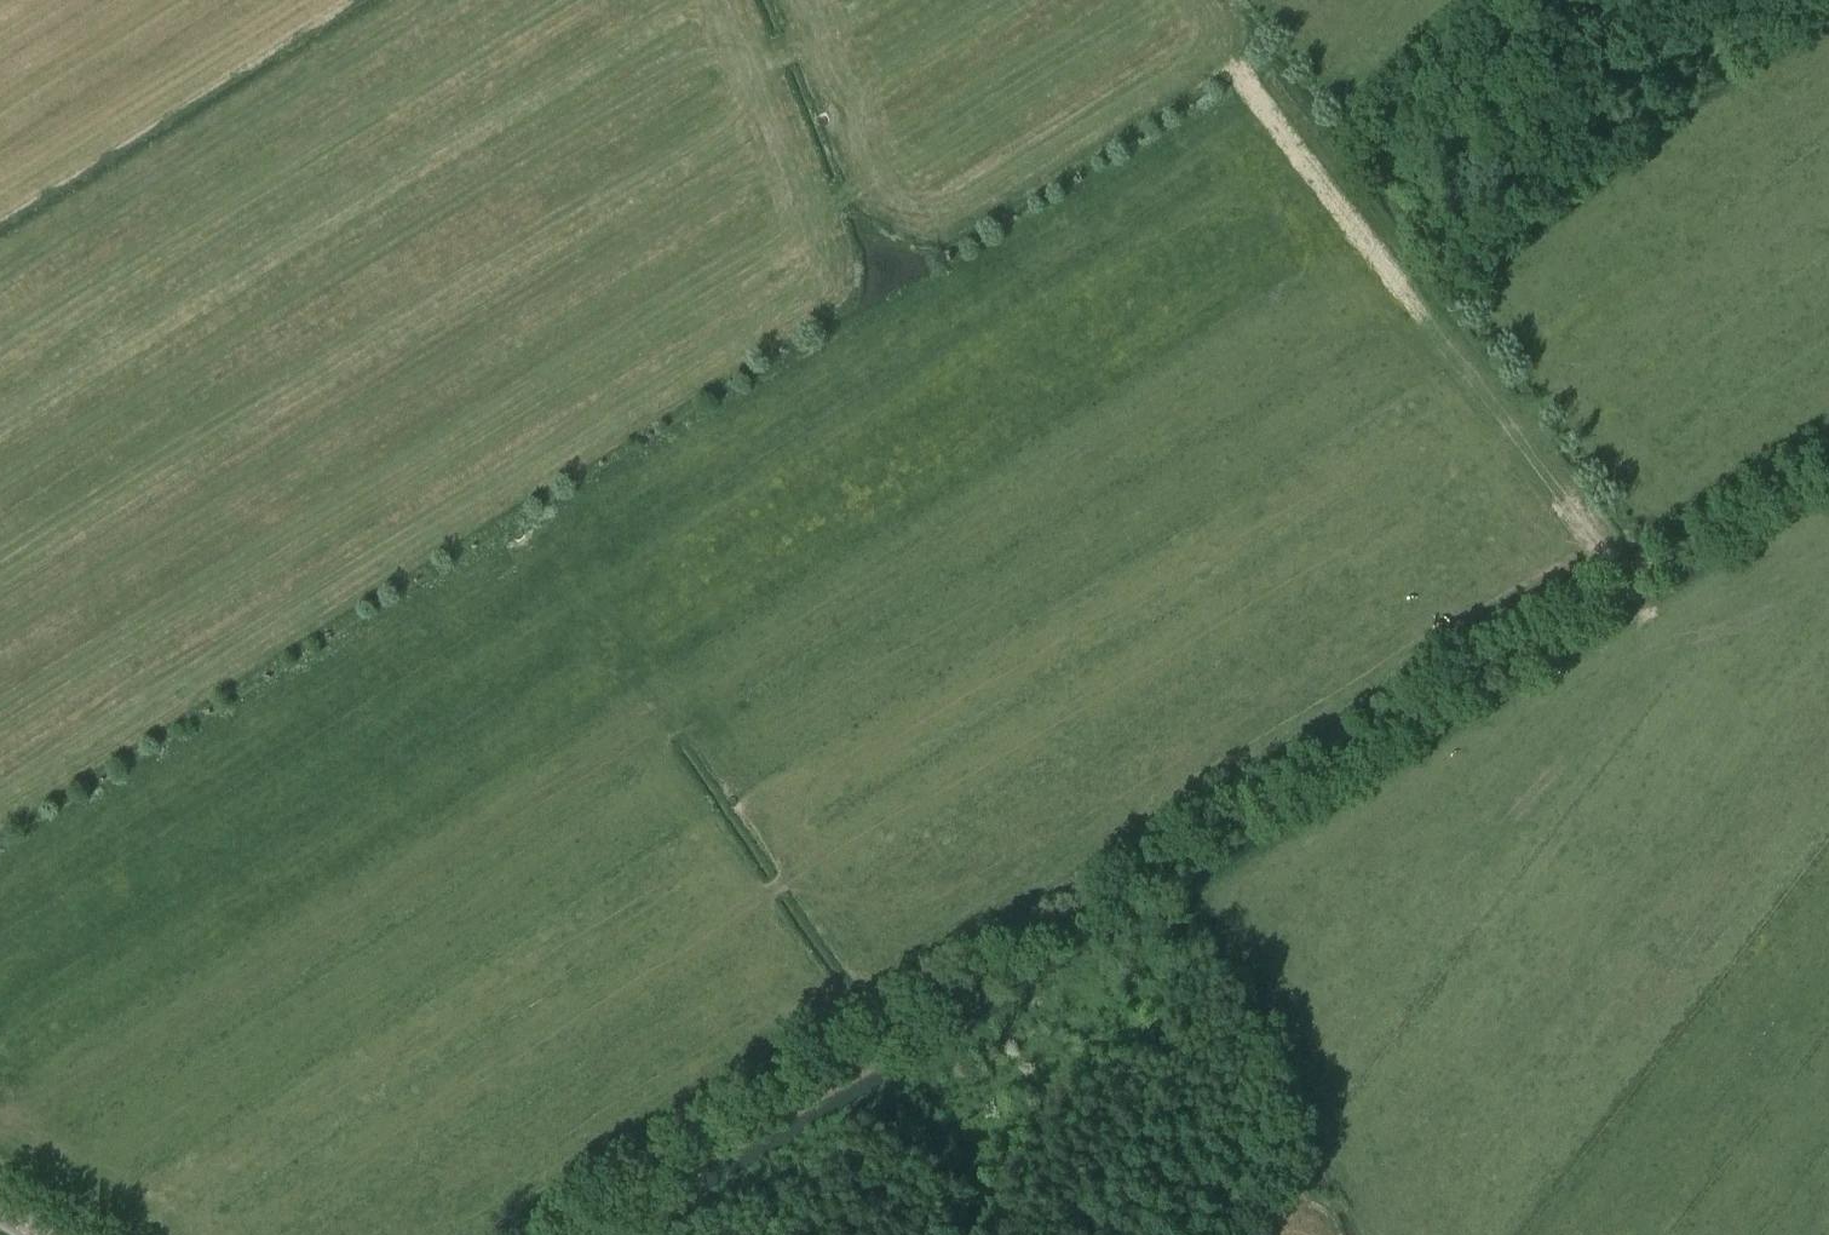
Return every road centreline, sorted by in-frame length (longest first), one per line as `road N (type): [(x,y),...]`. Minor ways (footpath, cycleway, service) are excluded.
road 1 (track): [(1623,586),(566,1234)]
road 2 (track): [(1828,460),(1623,586)]

